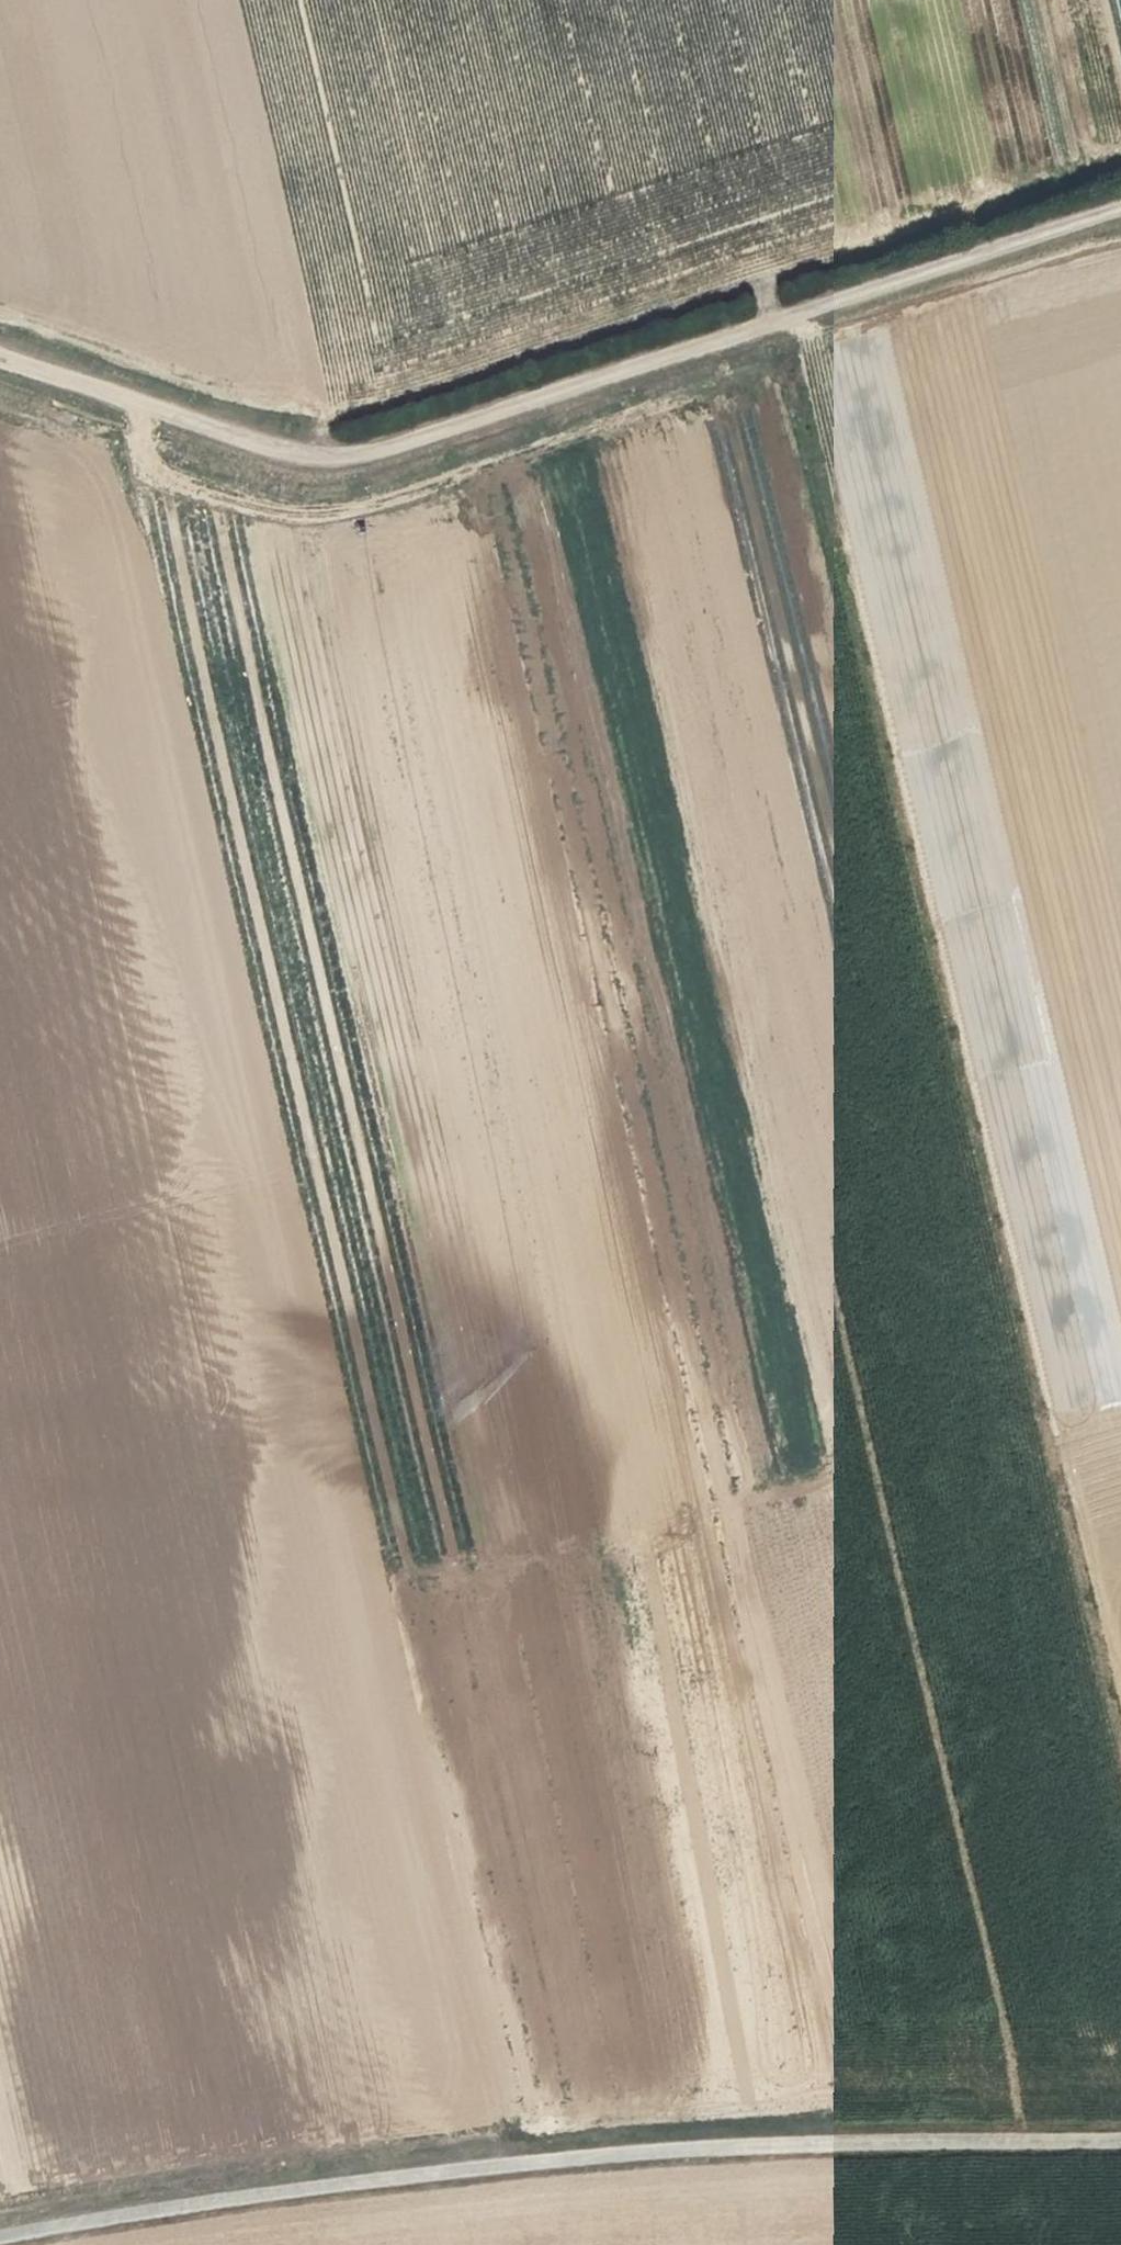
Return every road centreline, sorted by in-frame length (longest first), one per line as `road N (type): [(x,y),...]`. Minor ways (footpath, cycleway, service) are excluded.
road 1 (track): [(0,356),(341,469),(422,457),(1120,226)]
road 2 (track): [(75,2244),(548,2160),(1120,2143)]

